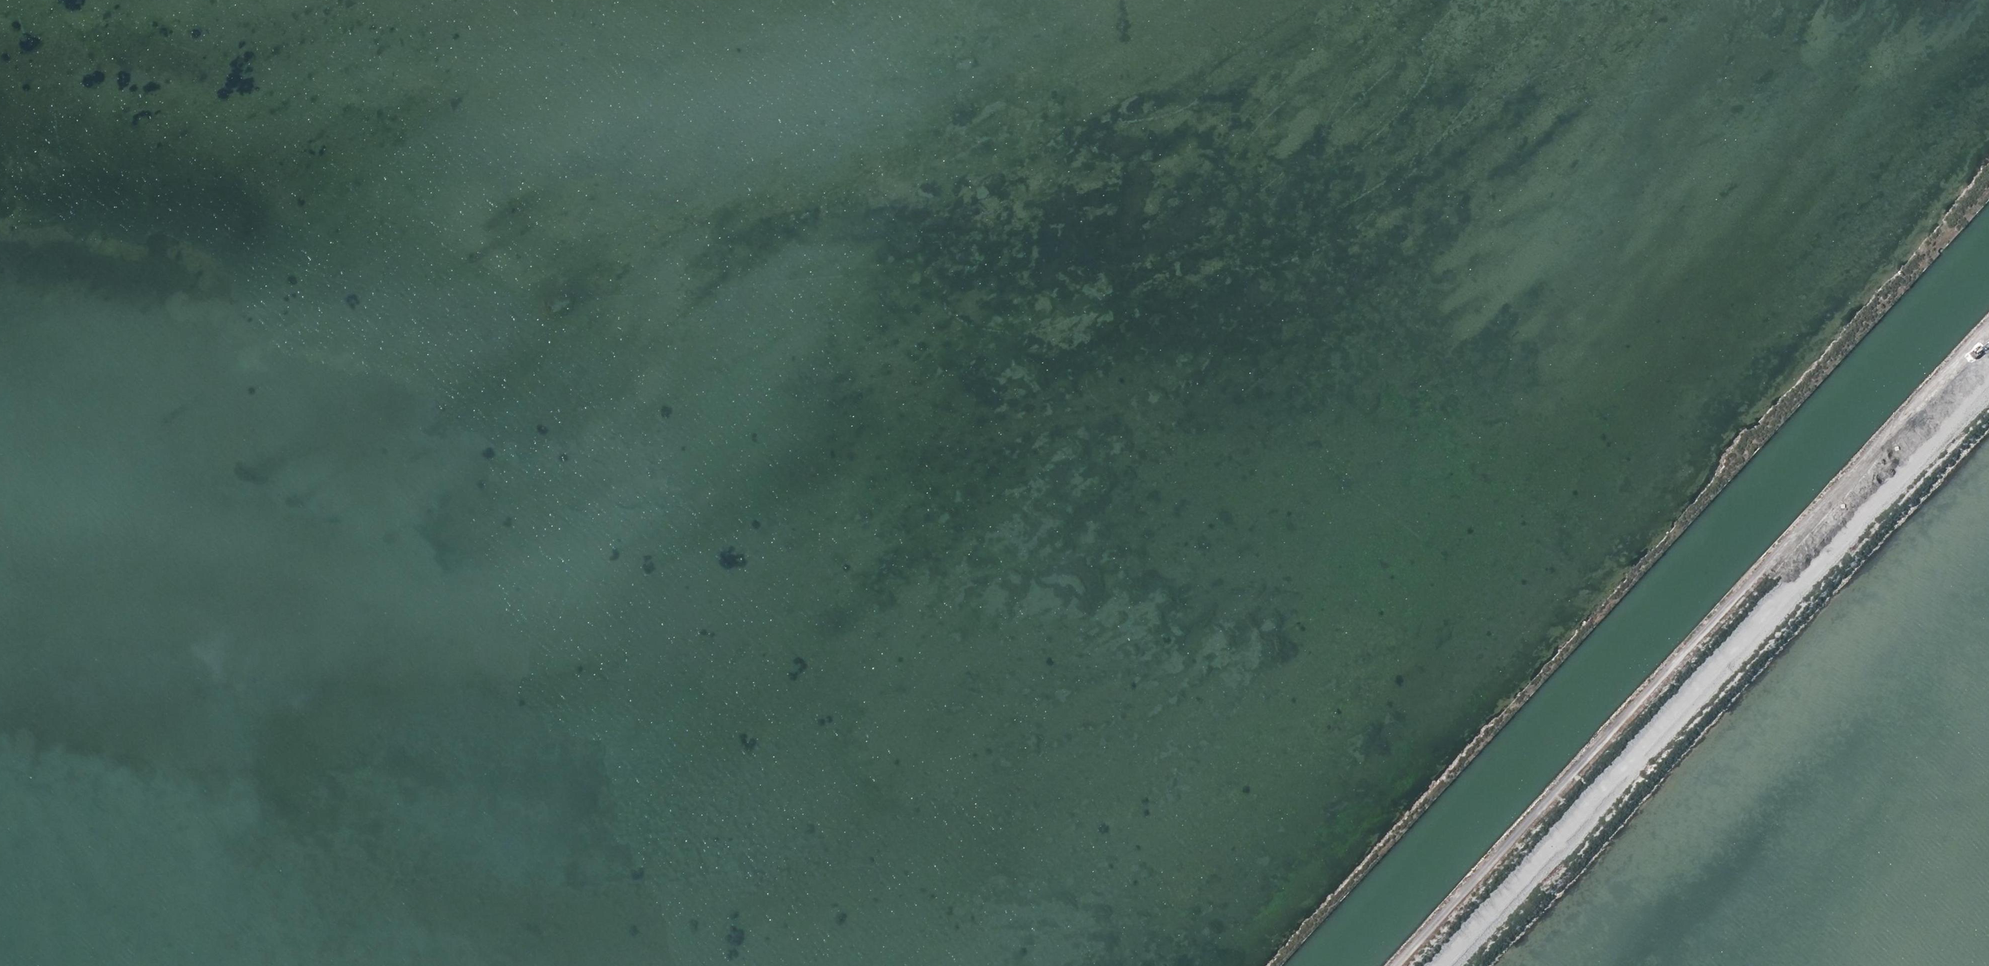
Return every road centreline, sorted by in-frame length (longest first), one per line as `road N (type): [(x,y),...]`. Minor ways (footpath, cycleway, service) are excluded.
road 1 (track): [(1988,343),(1433,965)]

